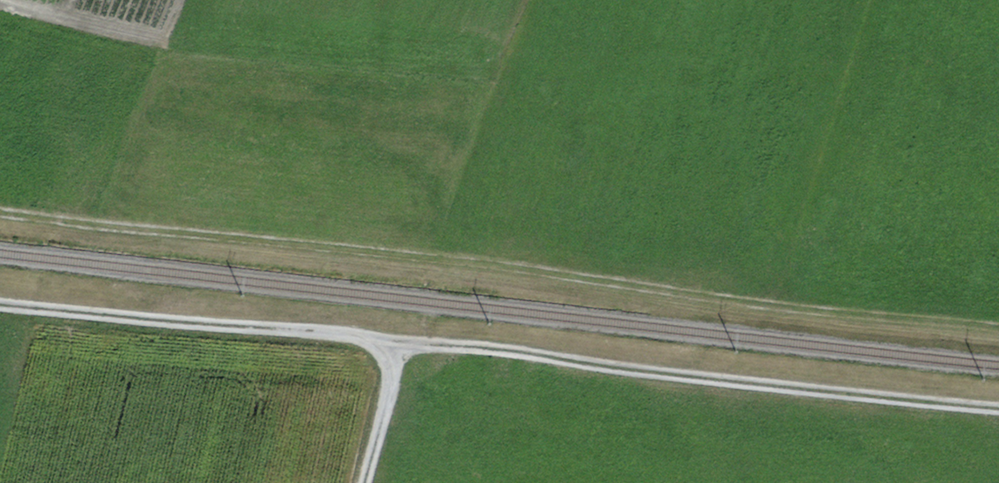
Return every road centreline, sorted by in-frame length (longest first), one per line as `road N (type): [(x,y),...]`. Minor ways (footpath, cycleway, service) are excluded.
road 1 (track): [(0,214),(998,331)]
road 2 (track): [(0,303),(998,411)]
road 3 (track): [(382,342),(390,381),(364,482)]

